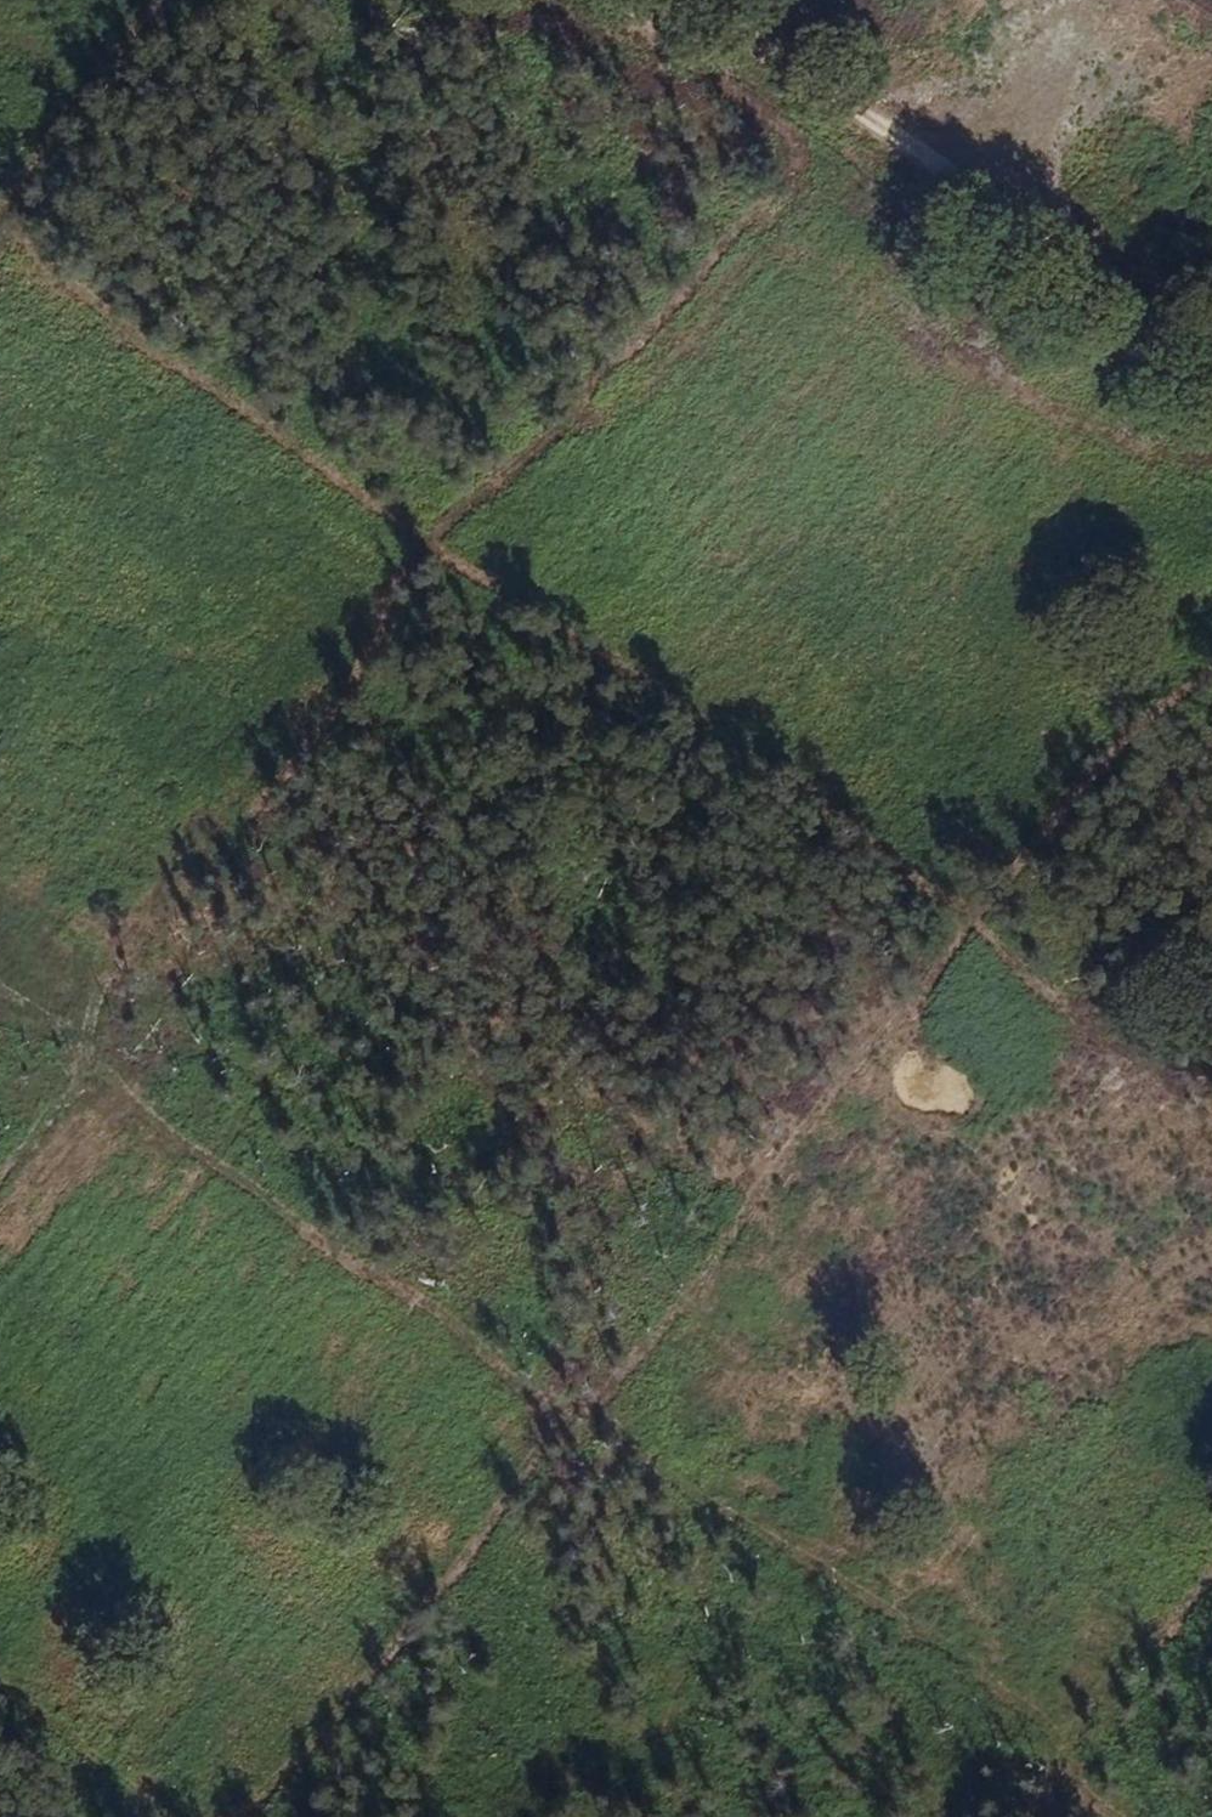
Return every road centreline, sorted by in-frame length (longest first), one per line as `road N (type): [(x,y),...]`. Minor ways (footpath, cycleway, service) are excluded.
road 1 (track): [(1211,342),(754,0)]

